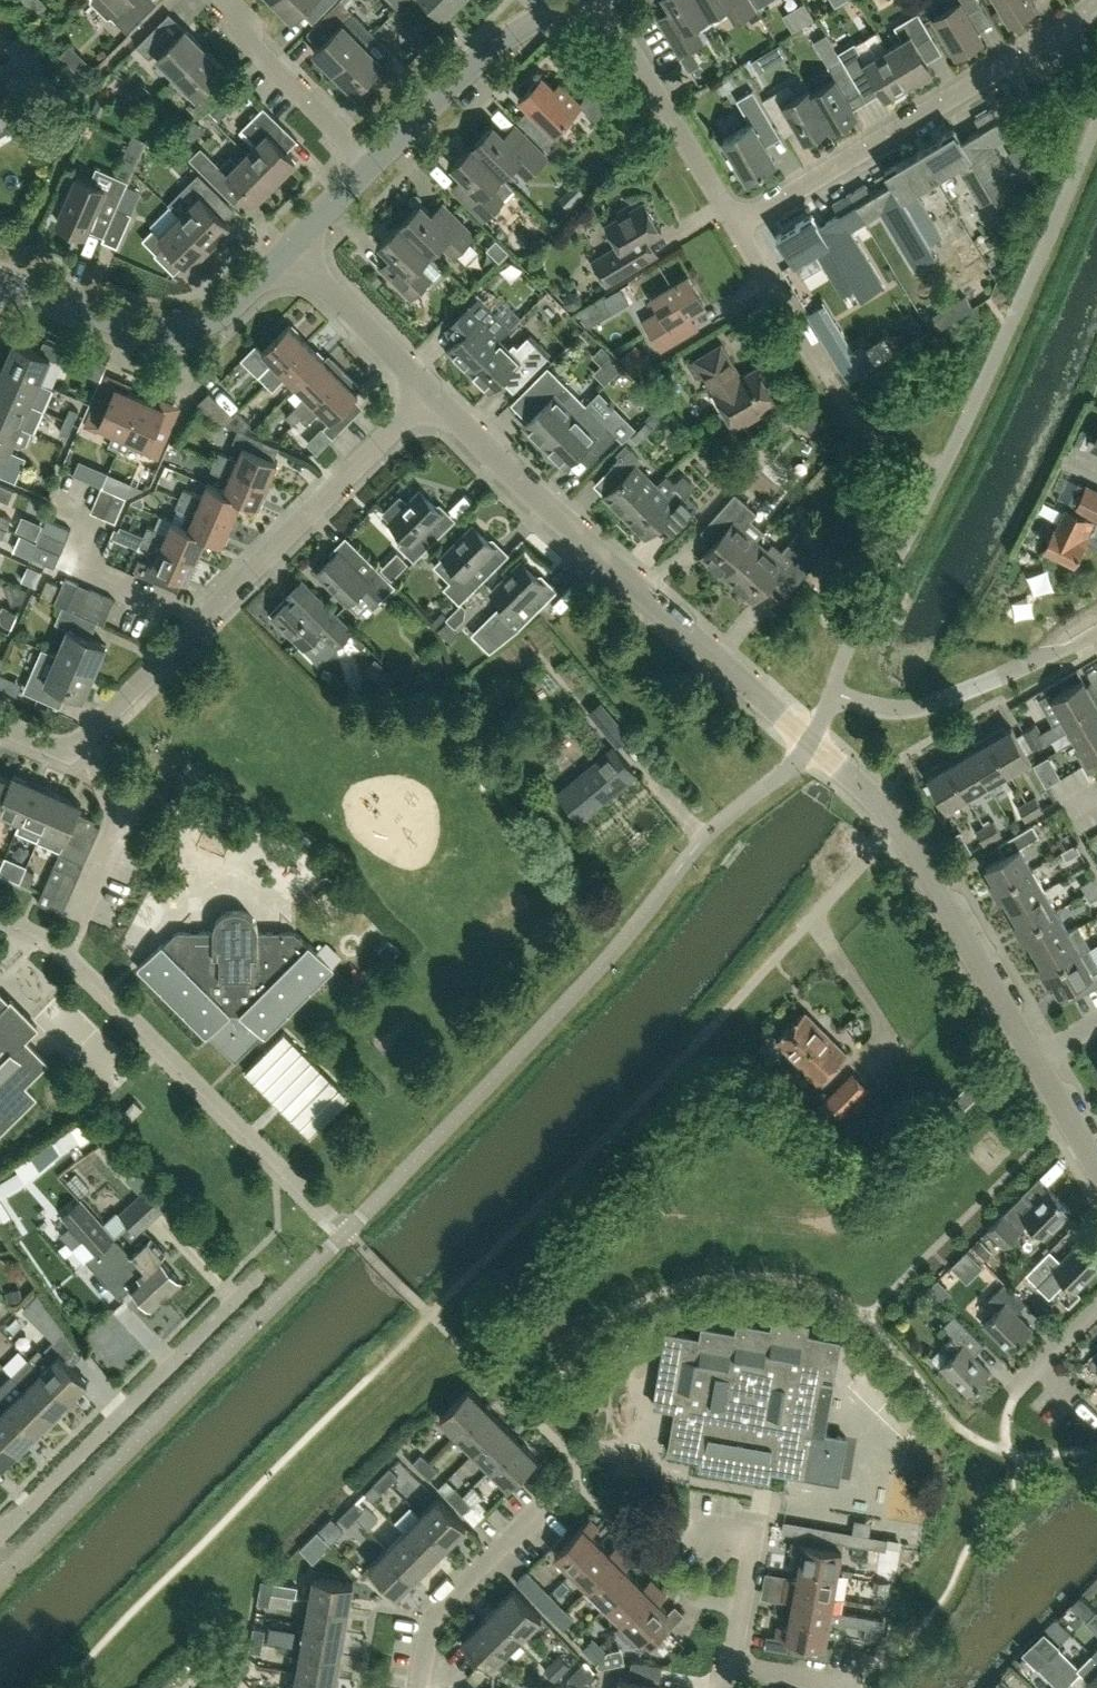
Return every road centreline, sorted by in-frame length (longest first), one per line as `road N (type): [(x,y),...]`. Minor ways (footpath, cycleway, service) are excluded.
road 1 (residential): [(1033,1056),(898,824),(429,392)]
road 2 (residential): [(429,392),(89,733)]
road 3 (residential): [(738,223),(1096,4)]
road 4 (residential): [(0,1533),(256,1279)]
road 5 (unclassified): [(10,277),(135,326),(188,326),(212,317),(290,239)]
road 6 (unclassified): [(367,163),(487,52),(570,0)]
road 7 (residential): [(738,223),(611,0)]
road 8 (residential): [(420,1687),(432,1619),(541,1509)]
road 9 (residential): [(367,163),(248,40),(244,18),(225,0)]
road 10 (residential): [(429,392),(290,239)]
road 11 (residential): [(732,1666),(755,1536),(694,1525)]
road 12 (residential): [(81,913),(120,824),(89,733)]
road 13 (residential): [(825,380),(738,223)]
road 14 (residential): [(732,1666),(862,1686)]
road 15 (residential): [(1096,1167),(1033,1056)]

